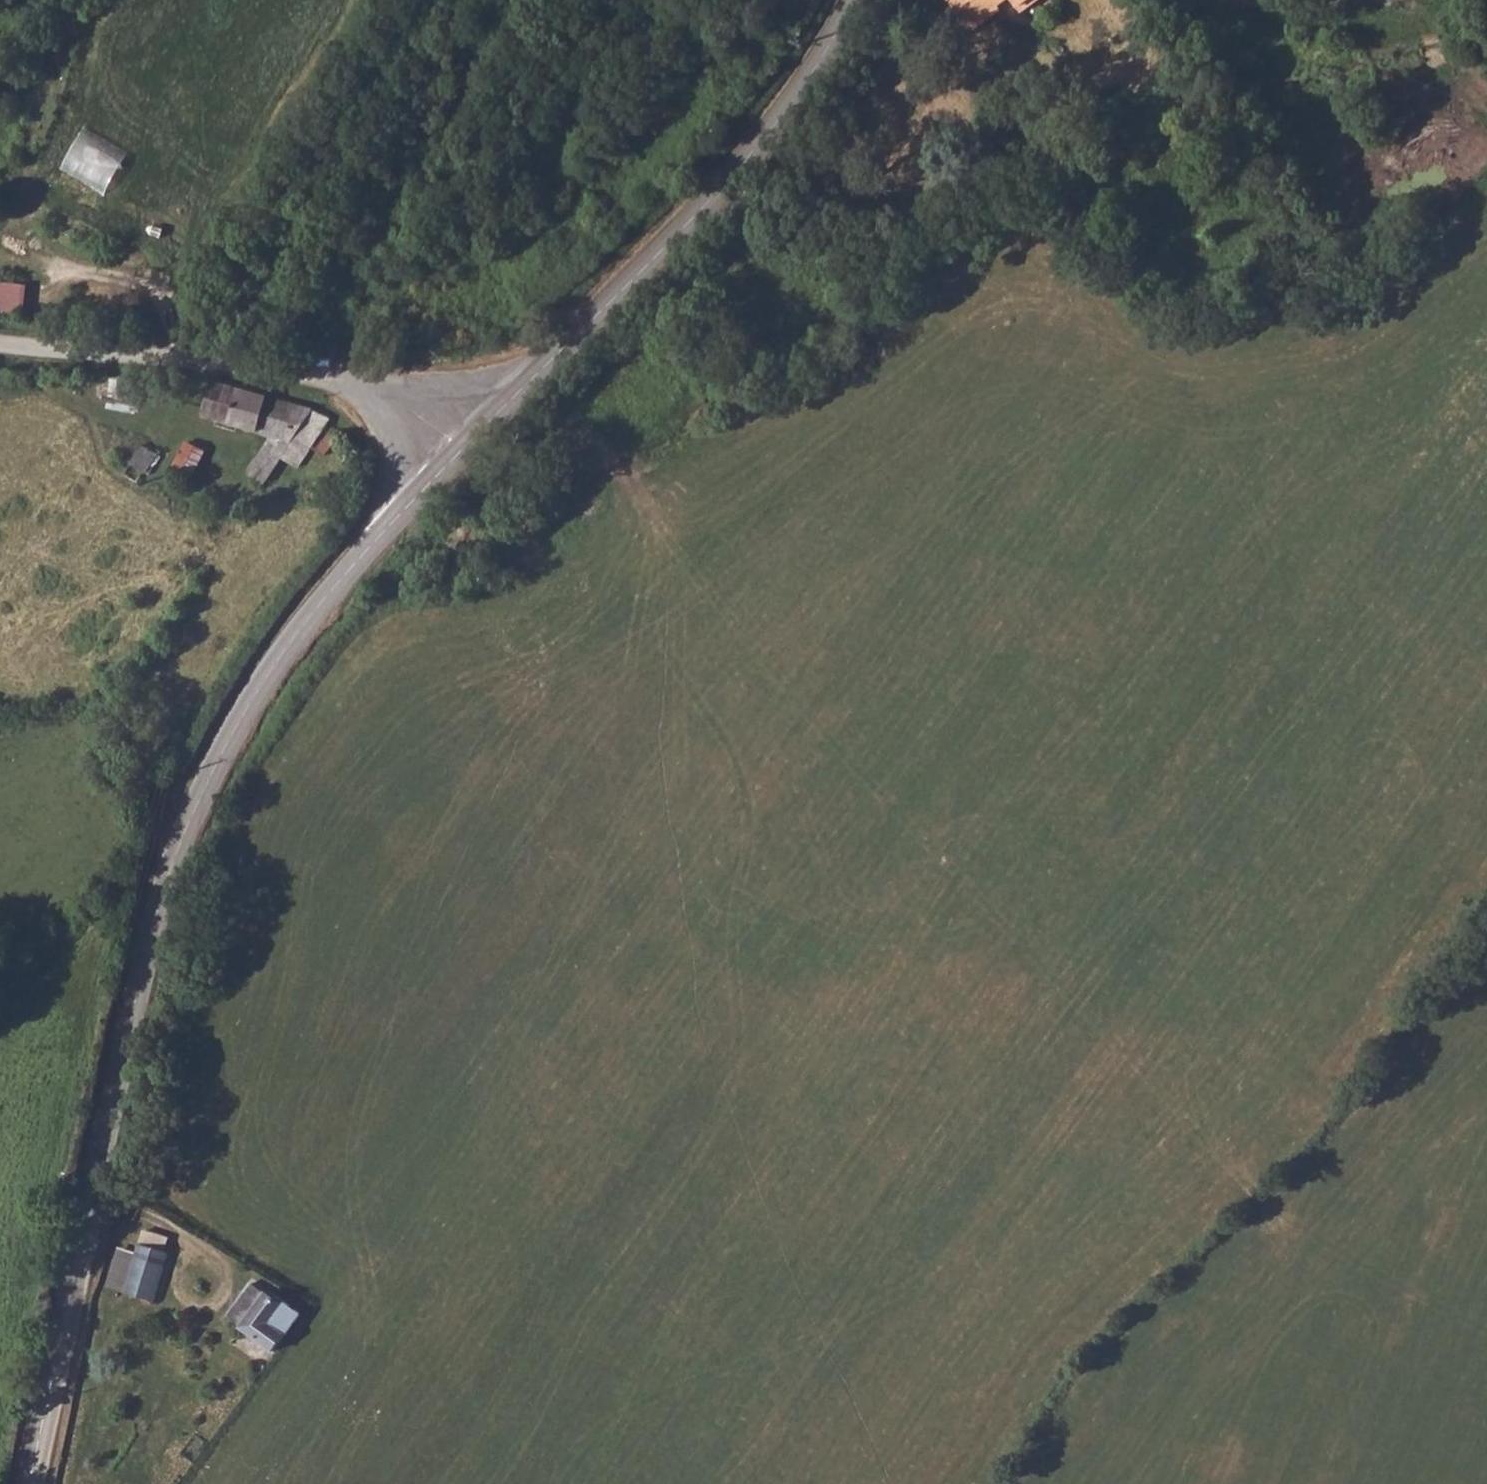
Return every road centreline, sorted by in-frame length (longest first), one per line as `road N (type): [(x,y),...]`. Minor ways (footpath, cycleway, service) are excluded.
road 1 (tertiary): [(30,1483),(171,869),(228,744),(297,637),(462,448)]
road 2 (tertiary): [(462,448),(733,189),(788,121),(854,0)]
road 3 (unclassified): [(0,345),(290,368),(413,409),(462,448)]
road 4 (track): [(171,869),(151,863),(97,921),(0,994)]

